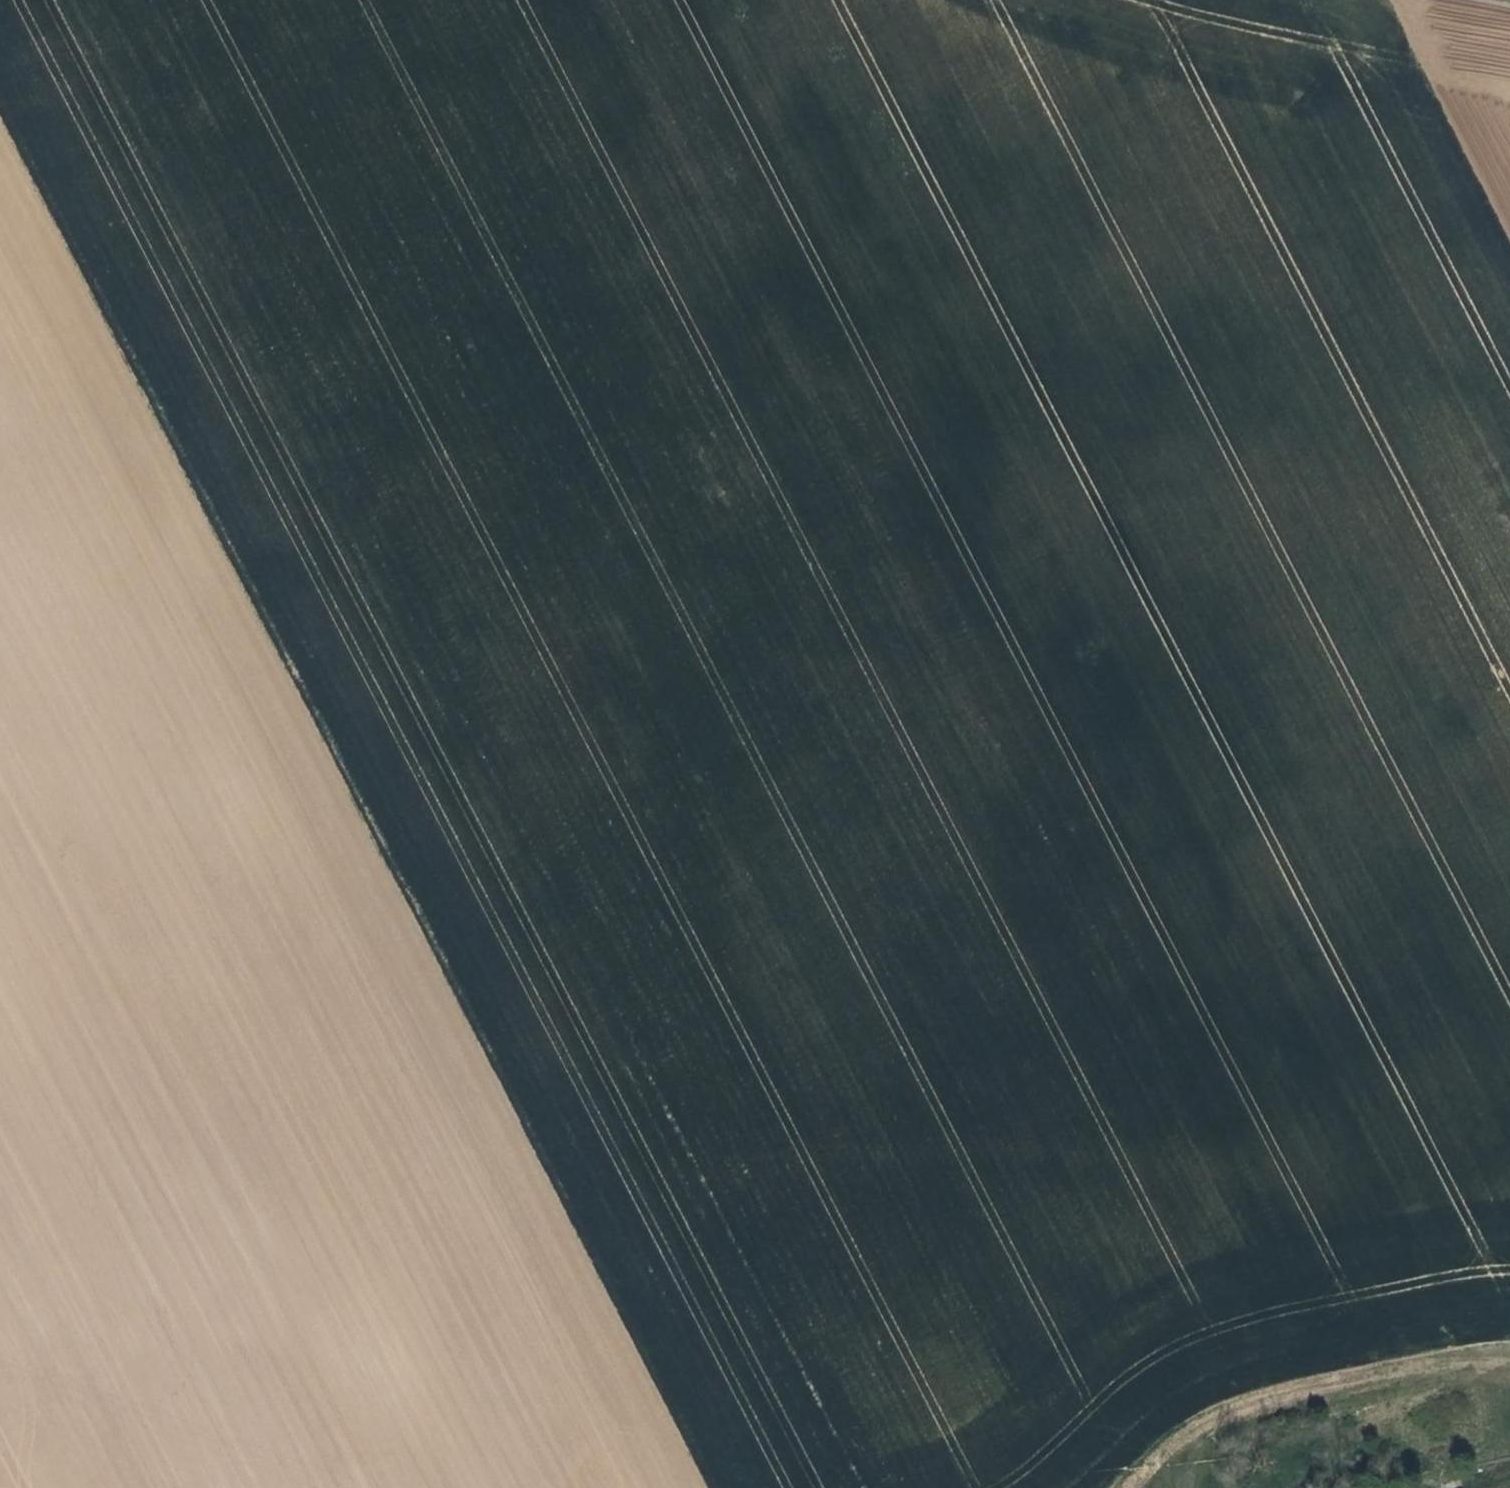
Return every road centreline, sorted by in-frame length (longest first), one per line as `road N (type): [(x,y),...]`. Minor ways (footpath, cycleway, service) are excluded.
road 1 (track): [(1139,1487),(1180,1437),(1230,1413),(1431,1366),(1509,1374)]

